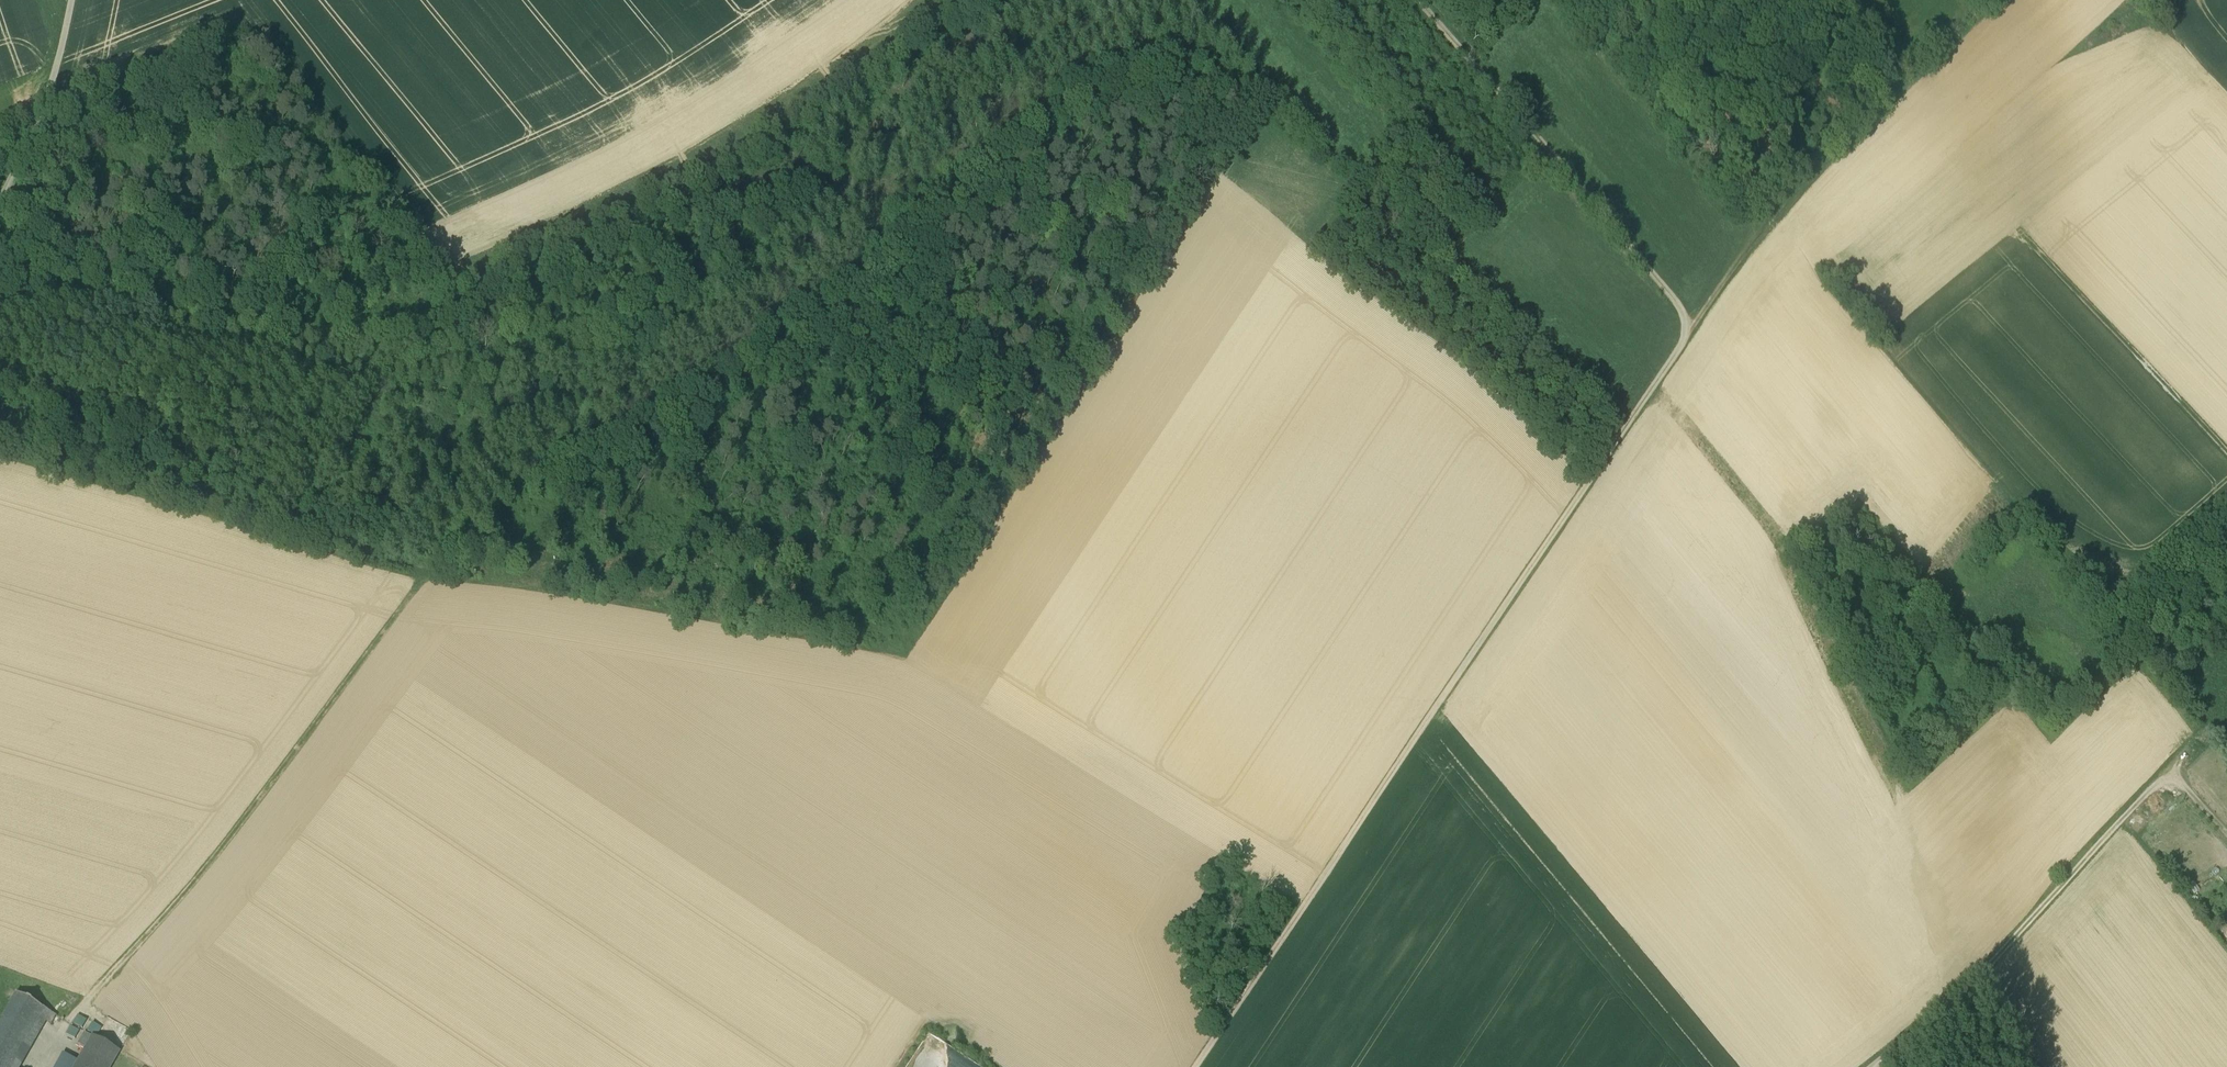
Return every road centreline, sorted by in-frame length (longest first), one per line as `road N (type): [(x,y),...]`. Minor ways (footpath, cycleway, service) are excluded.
road 1 (track): [(1195,1066),(1694,326),(1423,0)]
road 2 (track): [(1871,1066),(1940,1016),(2204,734)]
road 3 (track): [(2027,238),(2226,449)]
road 4 (unclassified): [(72,0),(55,73),(0,208)]

